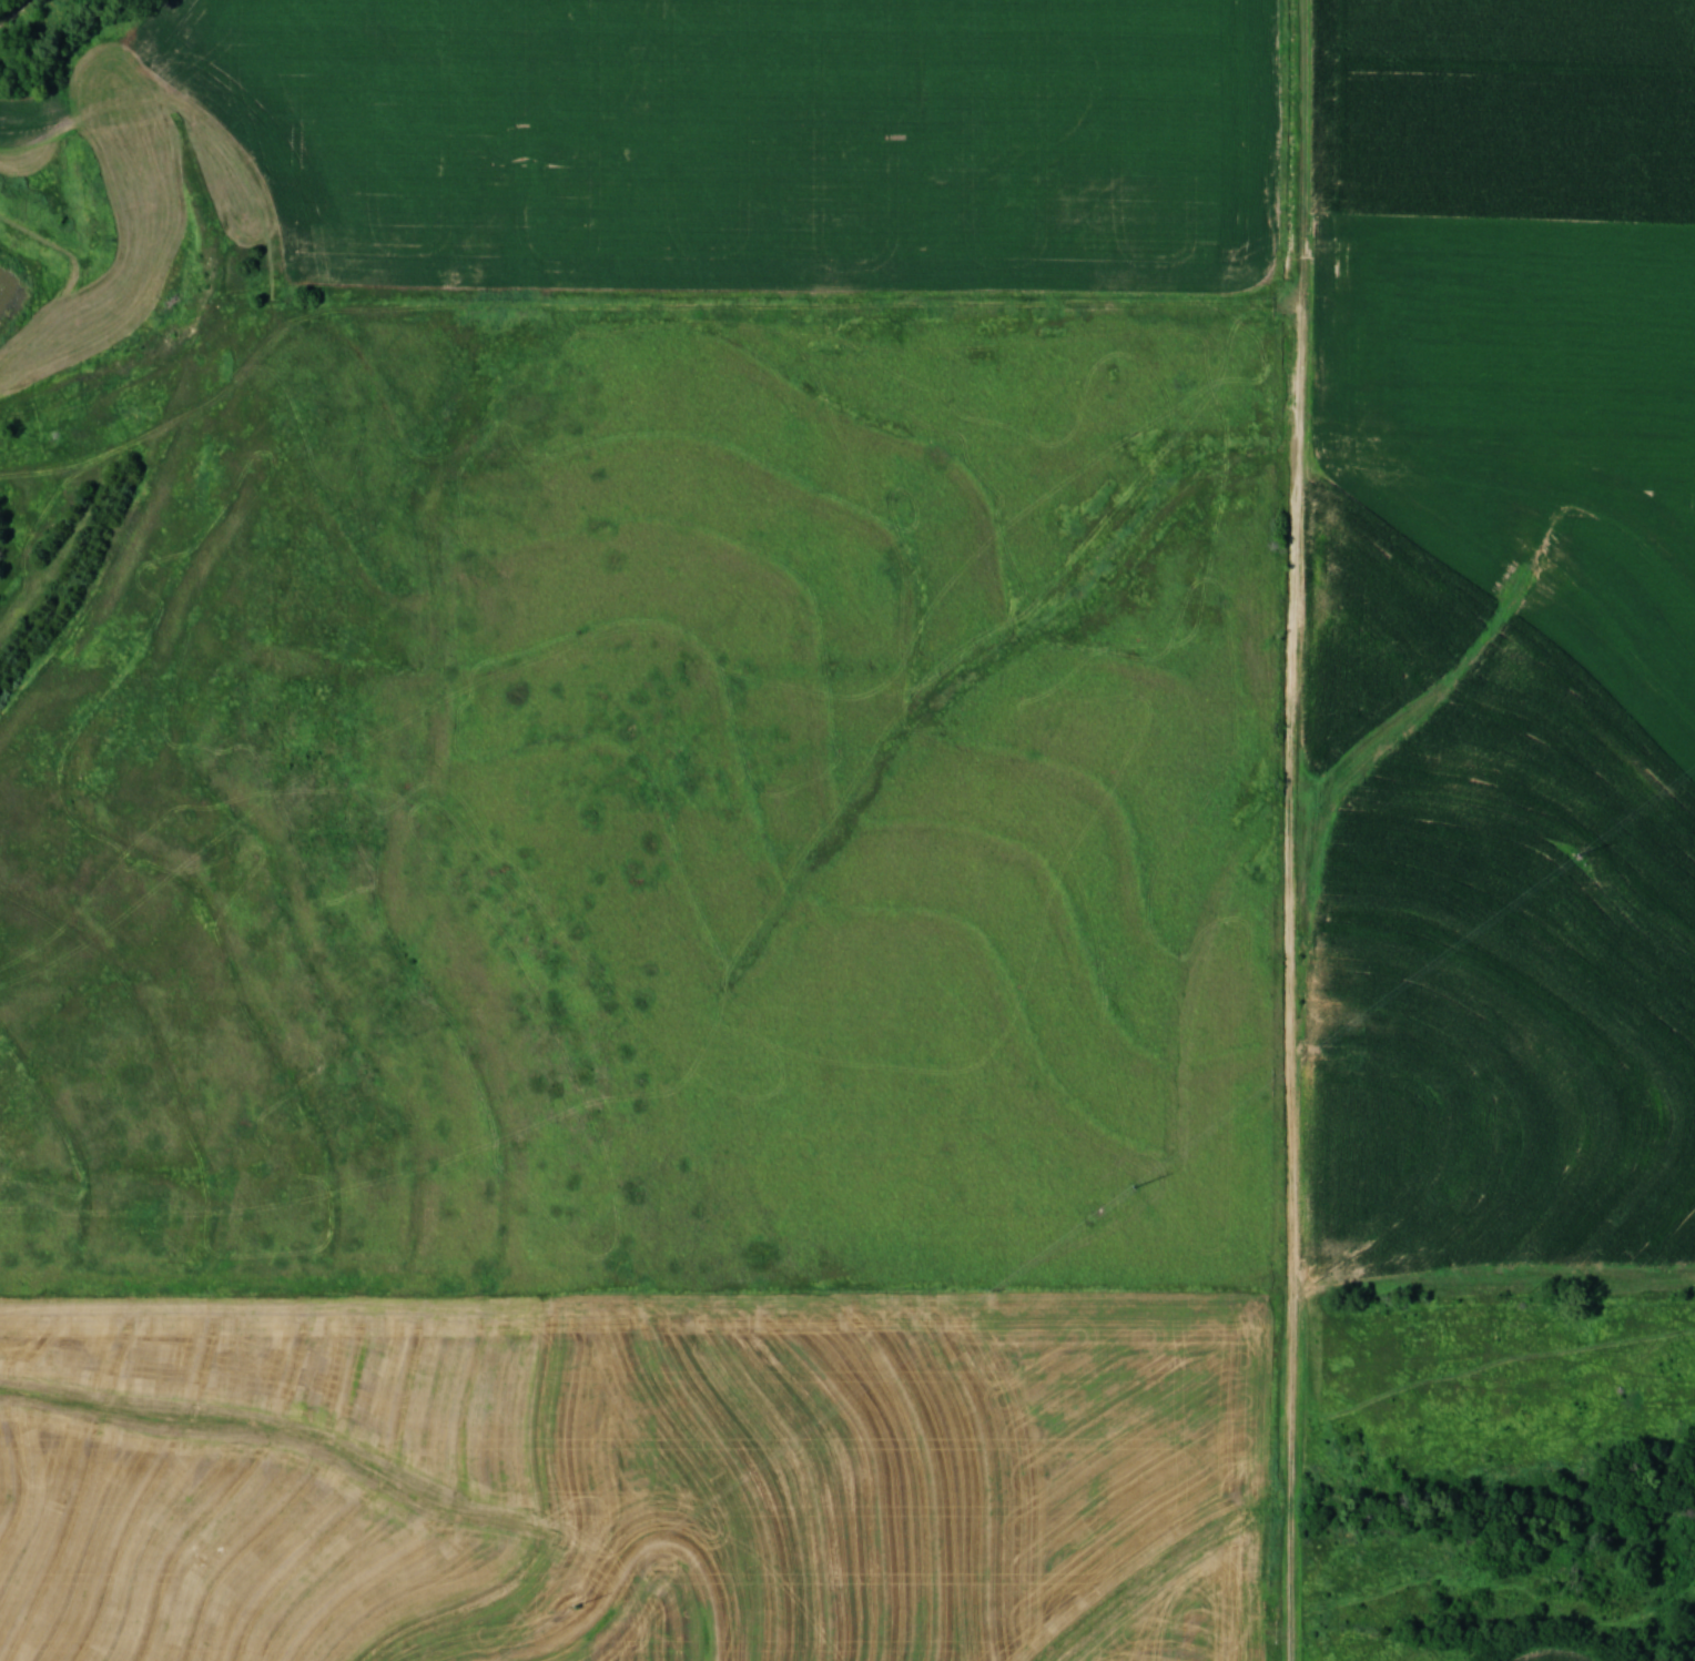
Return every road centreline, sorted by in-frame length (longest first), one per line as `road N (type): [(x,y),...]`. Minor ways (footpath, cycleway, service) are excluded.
road 1 (residential): [(1292,1660),(1290,802),(1308,0)]

